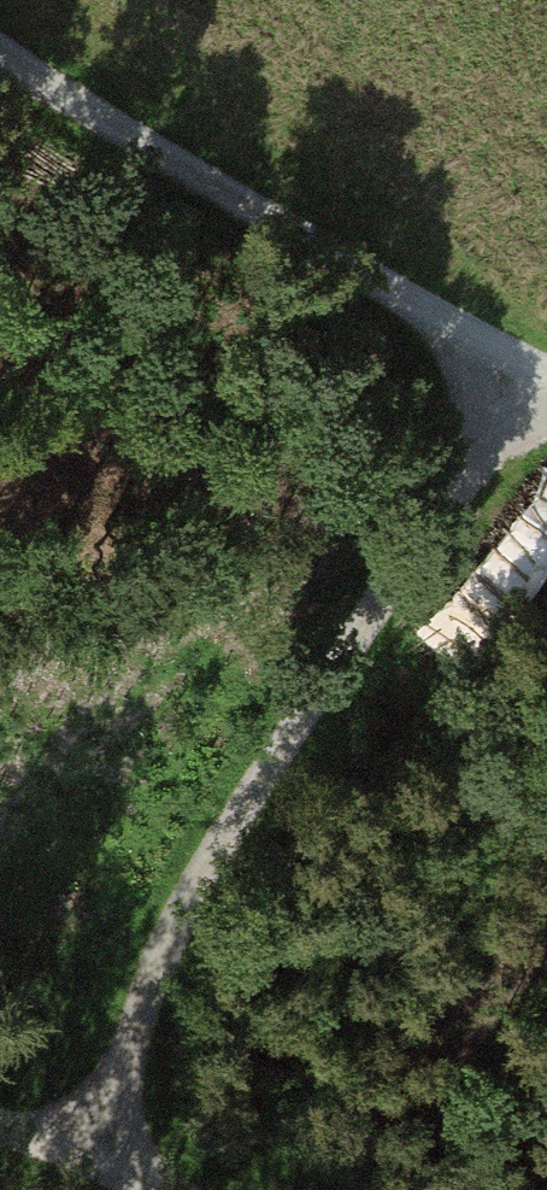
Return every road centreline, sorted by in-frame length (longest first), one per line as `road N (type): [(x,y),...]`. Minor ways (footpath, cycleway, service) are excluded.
road 1 (track): [(531,370),(177,904),(99,1160)]
road 2 (track): [(546,377),(0,43)]

